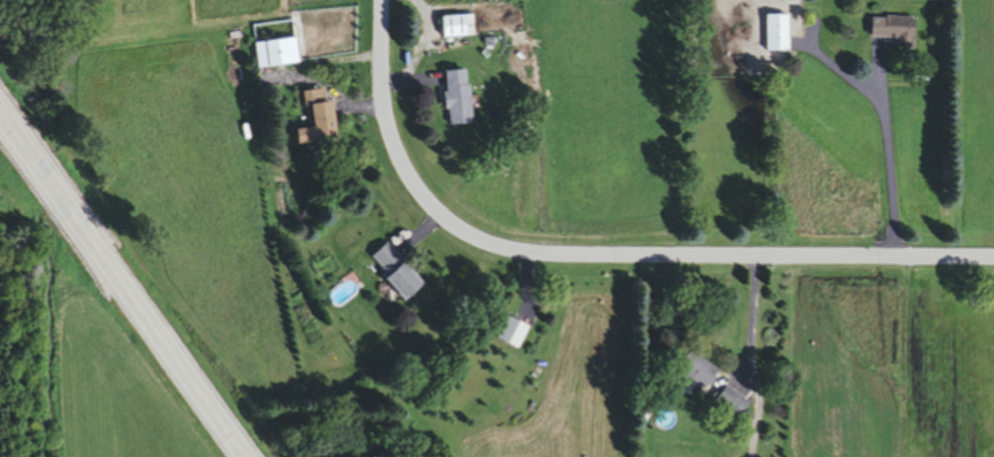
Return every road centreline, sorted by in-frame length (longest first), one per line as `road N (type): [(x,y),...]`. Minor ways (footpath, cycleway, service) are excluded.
road 1 (residential): [(993,258),(536,253),(477,238),(439,212),(397,152),(385,111),(381,0)]
road 2 (primary): [(245,456),(0,114)]

